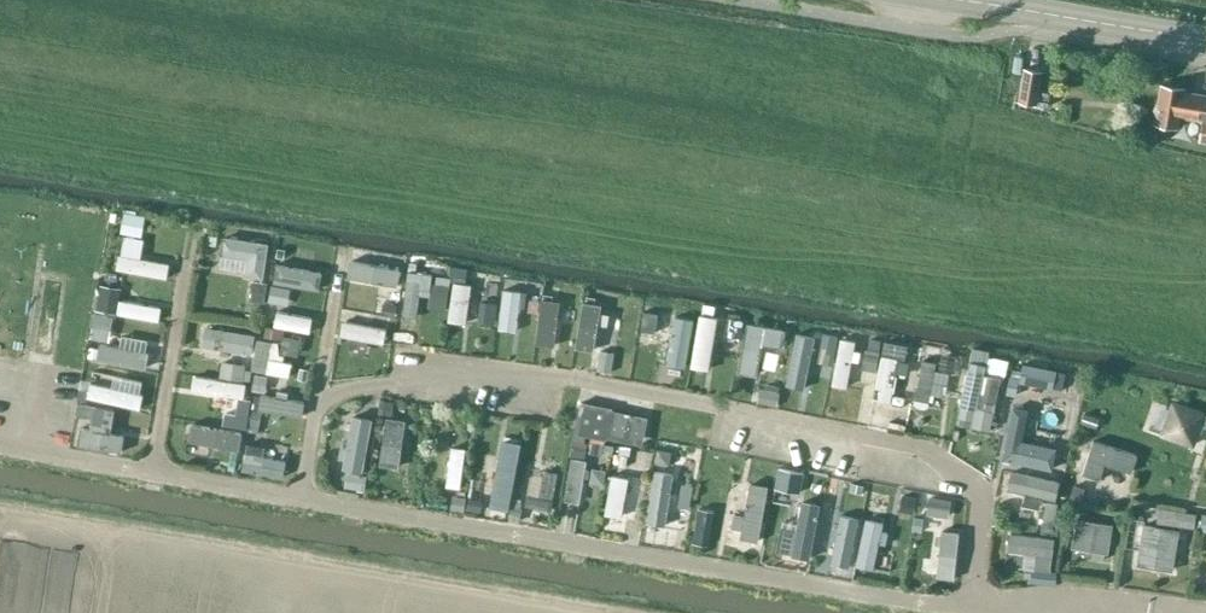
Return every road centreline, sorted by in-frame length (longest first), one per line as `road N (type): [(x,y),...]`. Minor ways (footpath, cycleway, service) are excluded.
road 1 (tertiary): [(1205,41),(963,0)]

